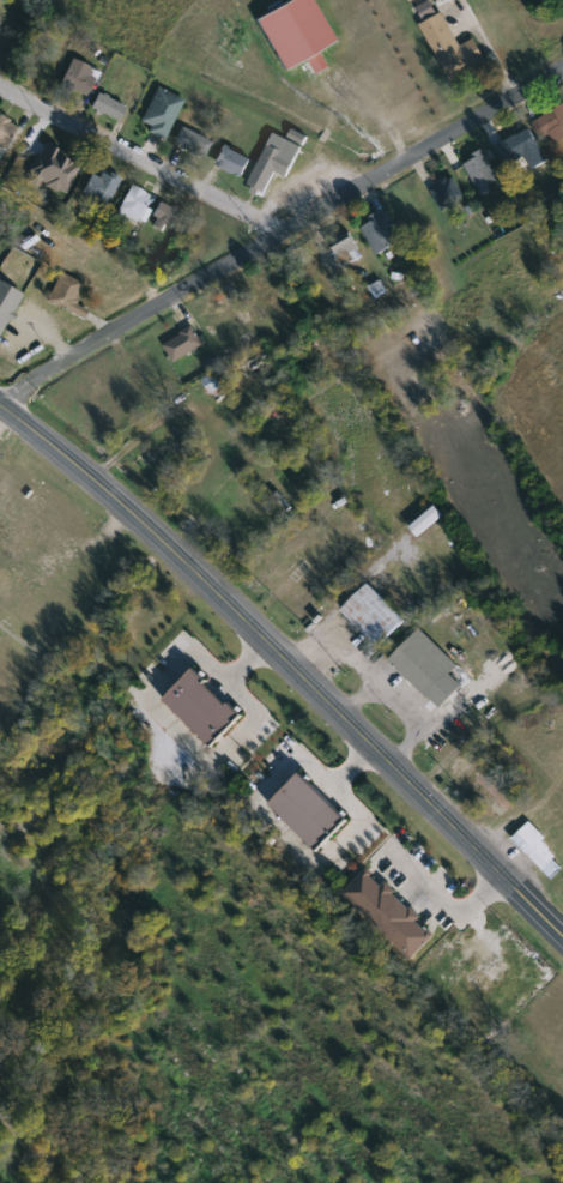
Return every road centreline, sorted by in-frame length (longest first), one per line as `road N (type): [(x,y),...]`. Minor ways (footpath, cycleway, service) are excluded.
road 1 (primary): [(0,407),(83,472),(562,938)]
road 2 (residential): [(562,66),(0,401)]
road 3 (residential): [(0,87),(283,230)]

